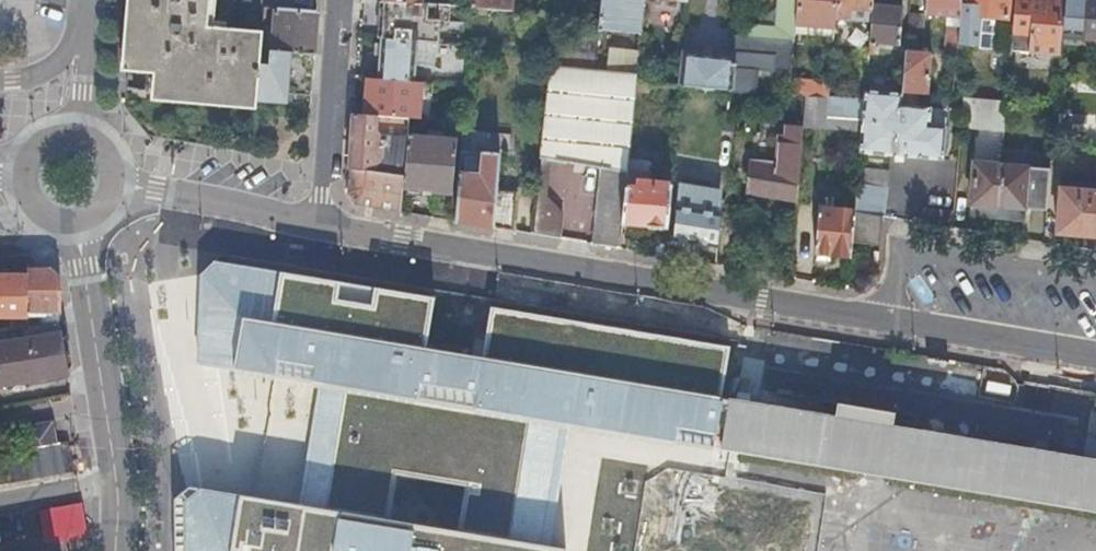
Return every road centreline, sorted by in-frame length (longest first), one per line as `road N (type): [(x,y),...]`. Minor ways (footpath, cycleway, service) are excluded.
road 1 (tertiary): [(319,225),(1095,355)]
road 2 (residential): [(78,220),(122,481),(116,550)]
road 3 (residential): [(340,0),(319,225)]
road 4 (tertiary): [(319,225),(113,184)]
road 5 (residential): [(82,137),(90,0)]

